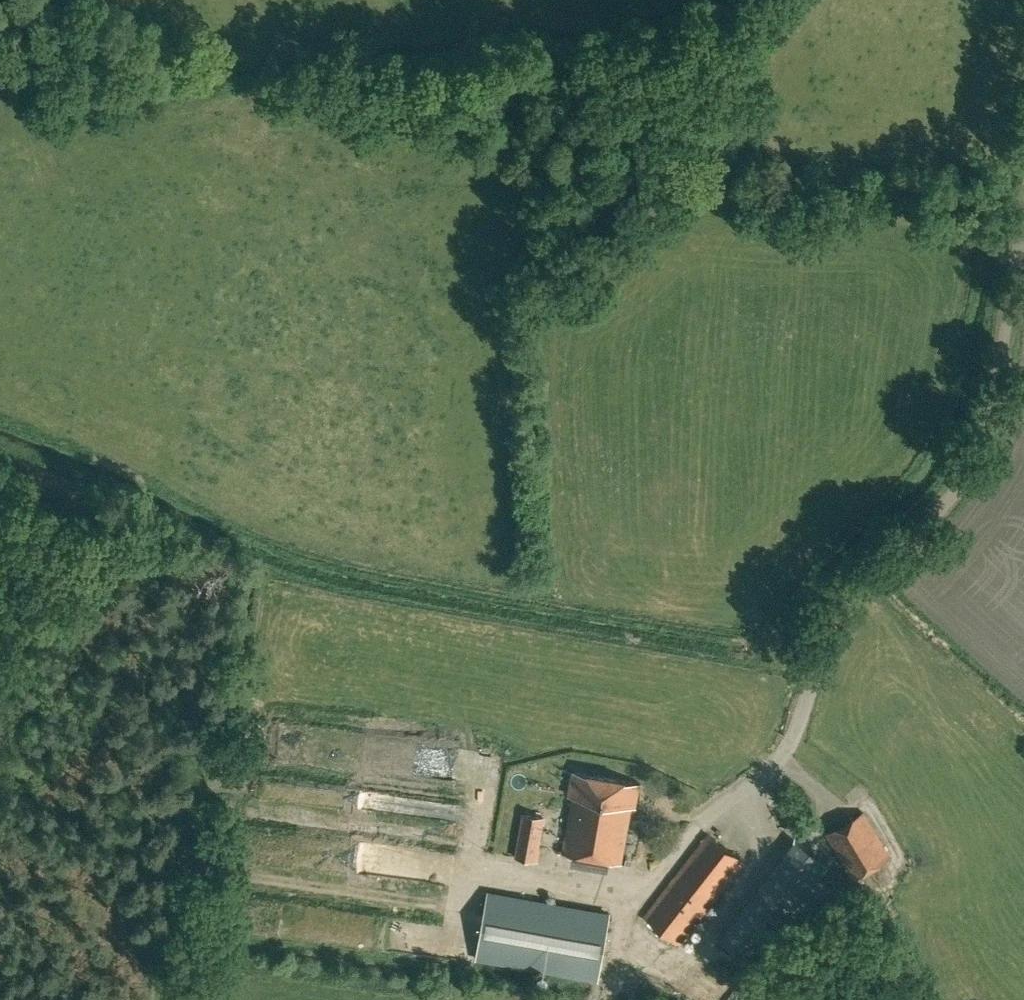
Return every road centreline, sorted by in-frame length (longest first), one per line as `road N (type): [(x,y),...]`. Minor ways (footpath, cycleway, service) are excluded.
road 1 (unclassified): [(1023,188),(845,178),(584,125),(455,74),(375,62),(250,73)]

